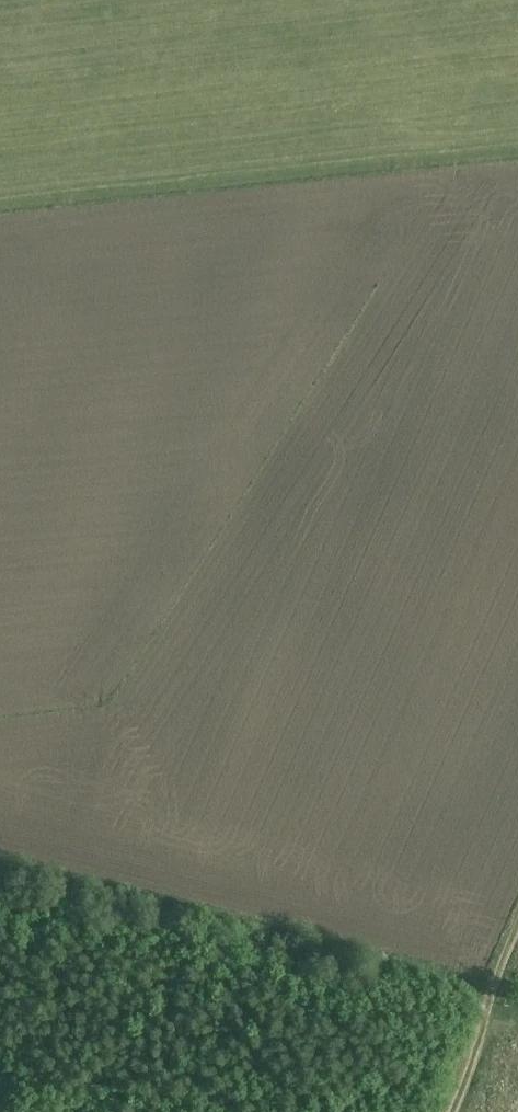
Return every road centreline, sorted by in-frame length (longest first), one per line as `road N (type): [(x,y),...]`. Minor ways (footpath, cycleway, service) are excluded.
road 1 (track): [(446,1111),(517,947)]

